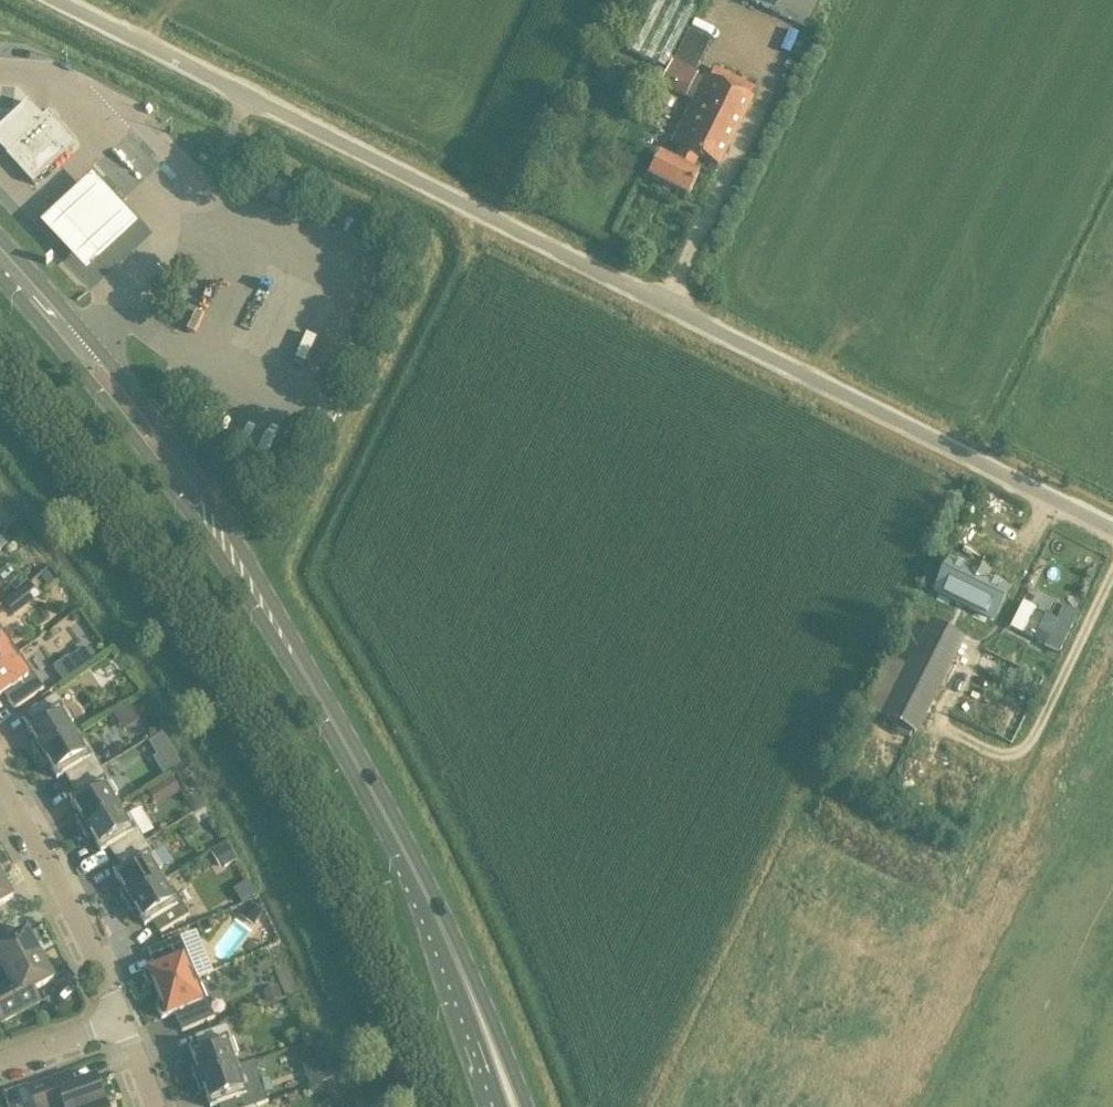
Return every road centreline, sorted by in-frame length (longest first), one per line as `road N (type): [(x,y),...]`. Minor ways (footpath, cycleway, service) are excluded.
road 1 (unclassified): [(1112,530),(54,0)]
road 2 (primary): [(500,1067),(404,850),(331,718),(122,398),(0,261)]
road 3 (residential): [(117,1014),(0,781)]
road 4 (residential): [(0,1056),(117,1014)]

